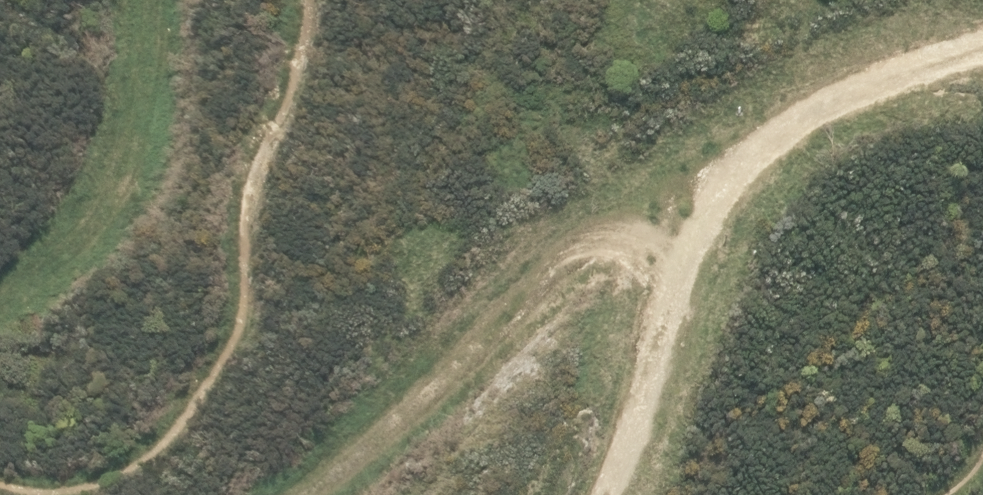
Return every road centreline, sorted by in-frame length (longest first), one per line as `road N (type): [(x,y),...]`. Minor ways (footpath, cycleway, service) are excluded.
road 1 (track): [(618,494),(718,197),(825,79),(982,16)]
road 2 (track): [(703,229),(616,232),(523,283),(378,434),(299,494)]
road 3 (track): [(0,291),(21,283),(99,206),(148,94),(151,0)]

